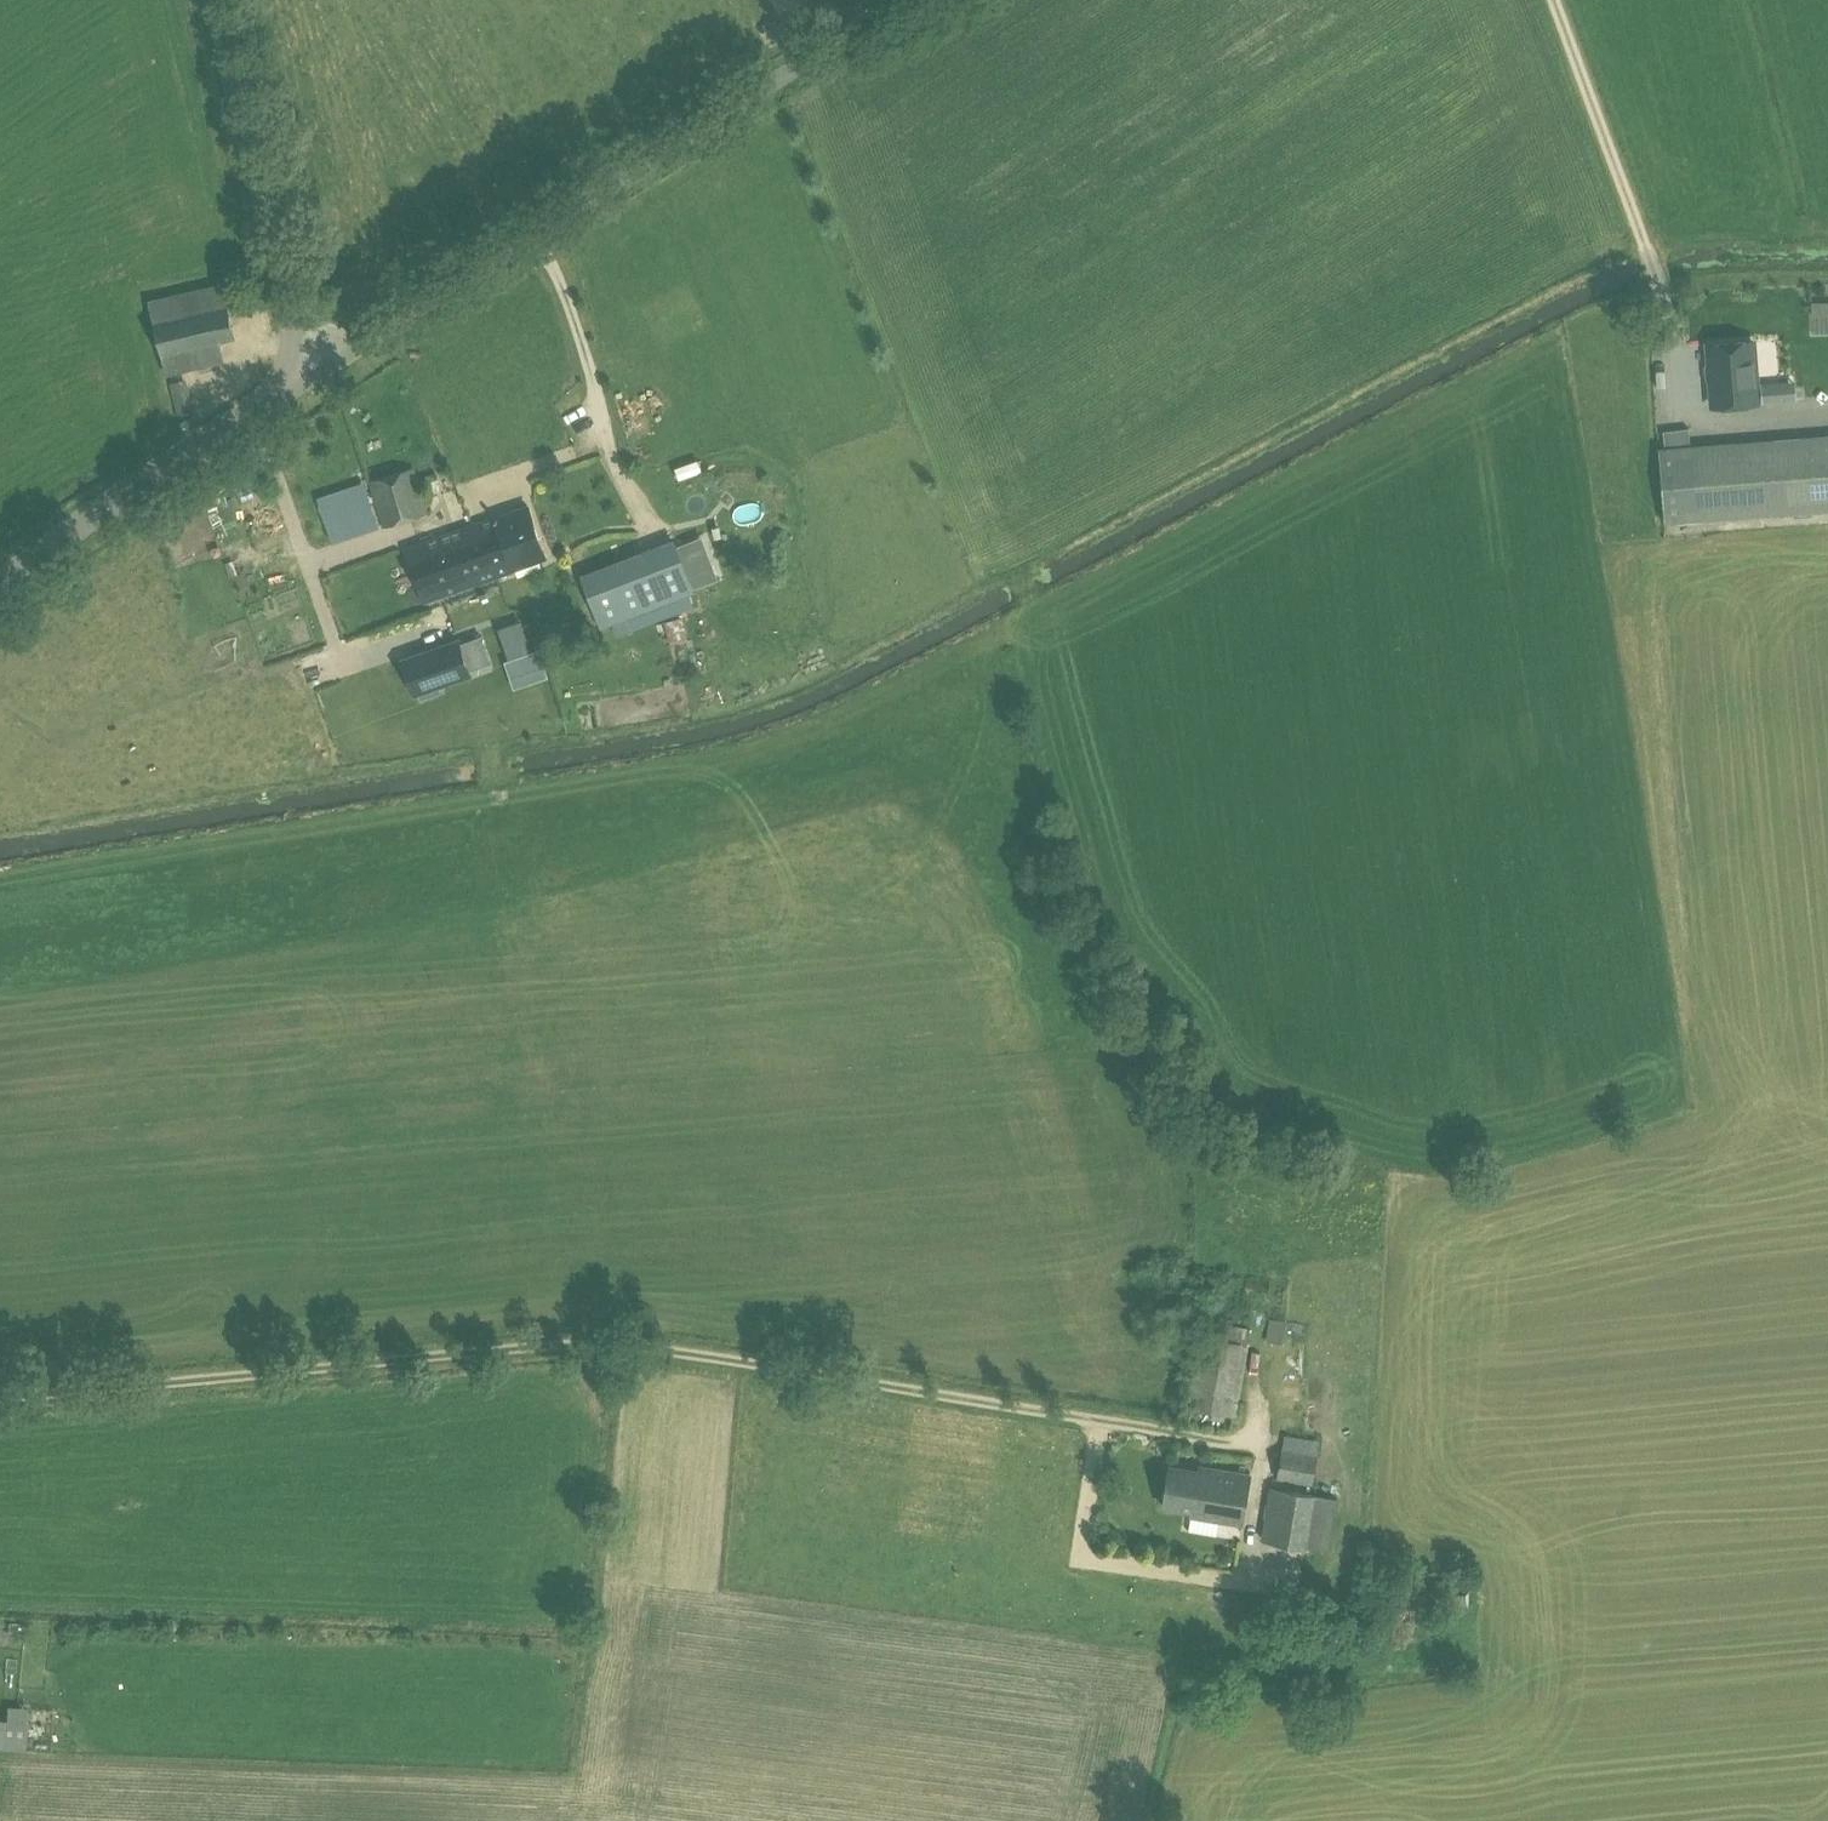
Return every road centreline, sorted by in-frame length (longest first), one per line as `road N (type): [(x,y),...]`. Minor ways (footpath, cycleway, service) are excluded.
road 1 (unclassified): [(896,0),(308,378)]
road 2 (unclassified): [(308,378),(217,0)]
road 3 (unclassified): [(0,590),(85,522),(308,378)]

